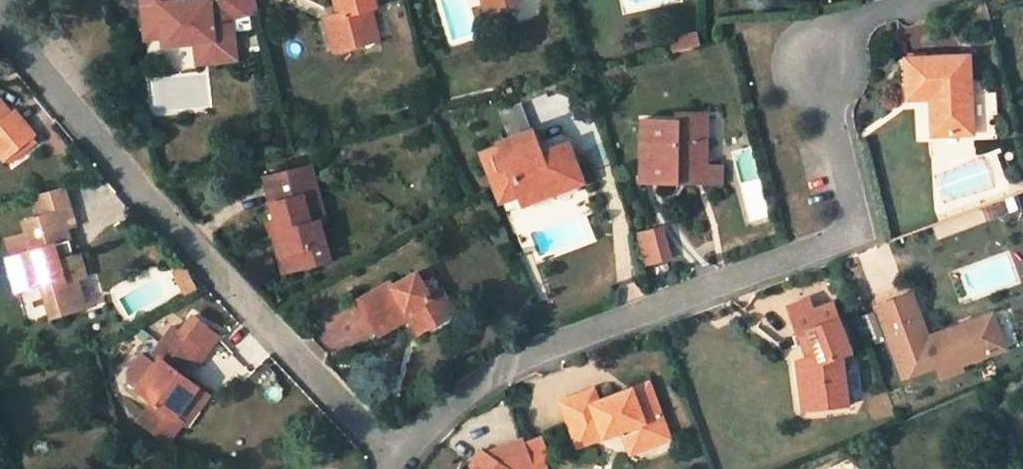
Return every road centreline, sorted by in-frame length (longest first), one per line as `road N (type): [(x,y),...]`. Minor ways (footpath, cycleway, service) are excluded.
road 1 (residential): [(400,447),(523,357),(826,254),(857,221),(824,60),(865,14),(918,0)]
road 2 (residential): [(0,22),(76,114),(400,447)]

